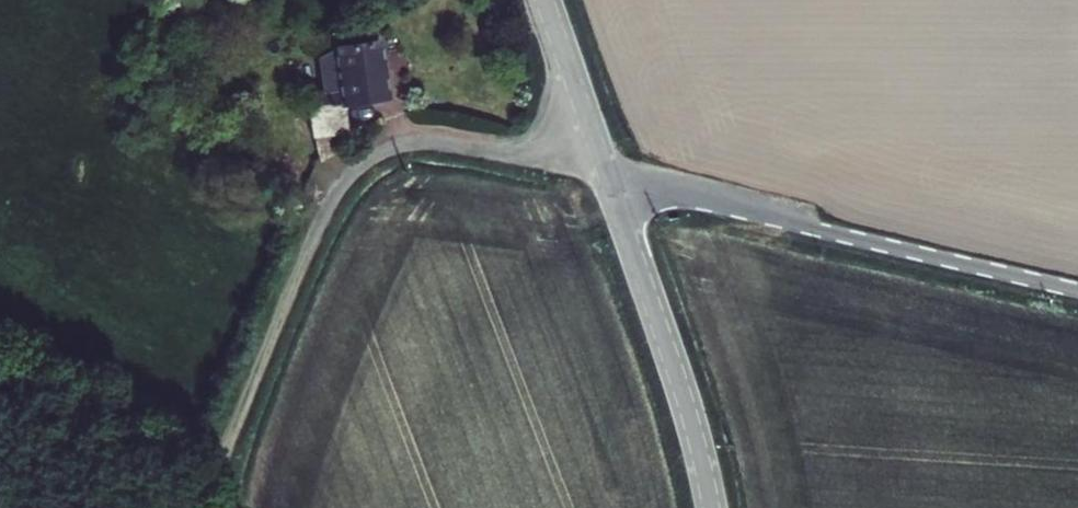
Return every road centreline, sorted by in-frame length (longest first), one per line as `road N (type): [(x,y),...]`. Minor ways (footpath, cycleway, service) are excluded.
road 1 (residential): [(608,176),(1077,289)]
road 2 (tertiary): [(608,176),(684,394),(712,507)]
road 3 (residential): [(317,230),(364,160),(406,141),(608,176)]
road 4 (unclassified): [(206,490),(317,230)]
road 5 (tertiary): [(543,0),(608,176)]

